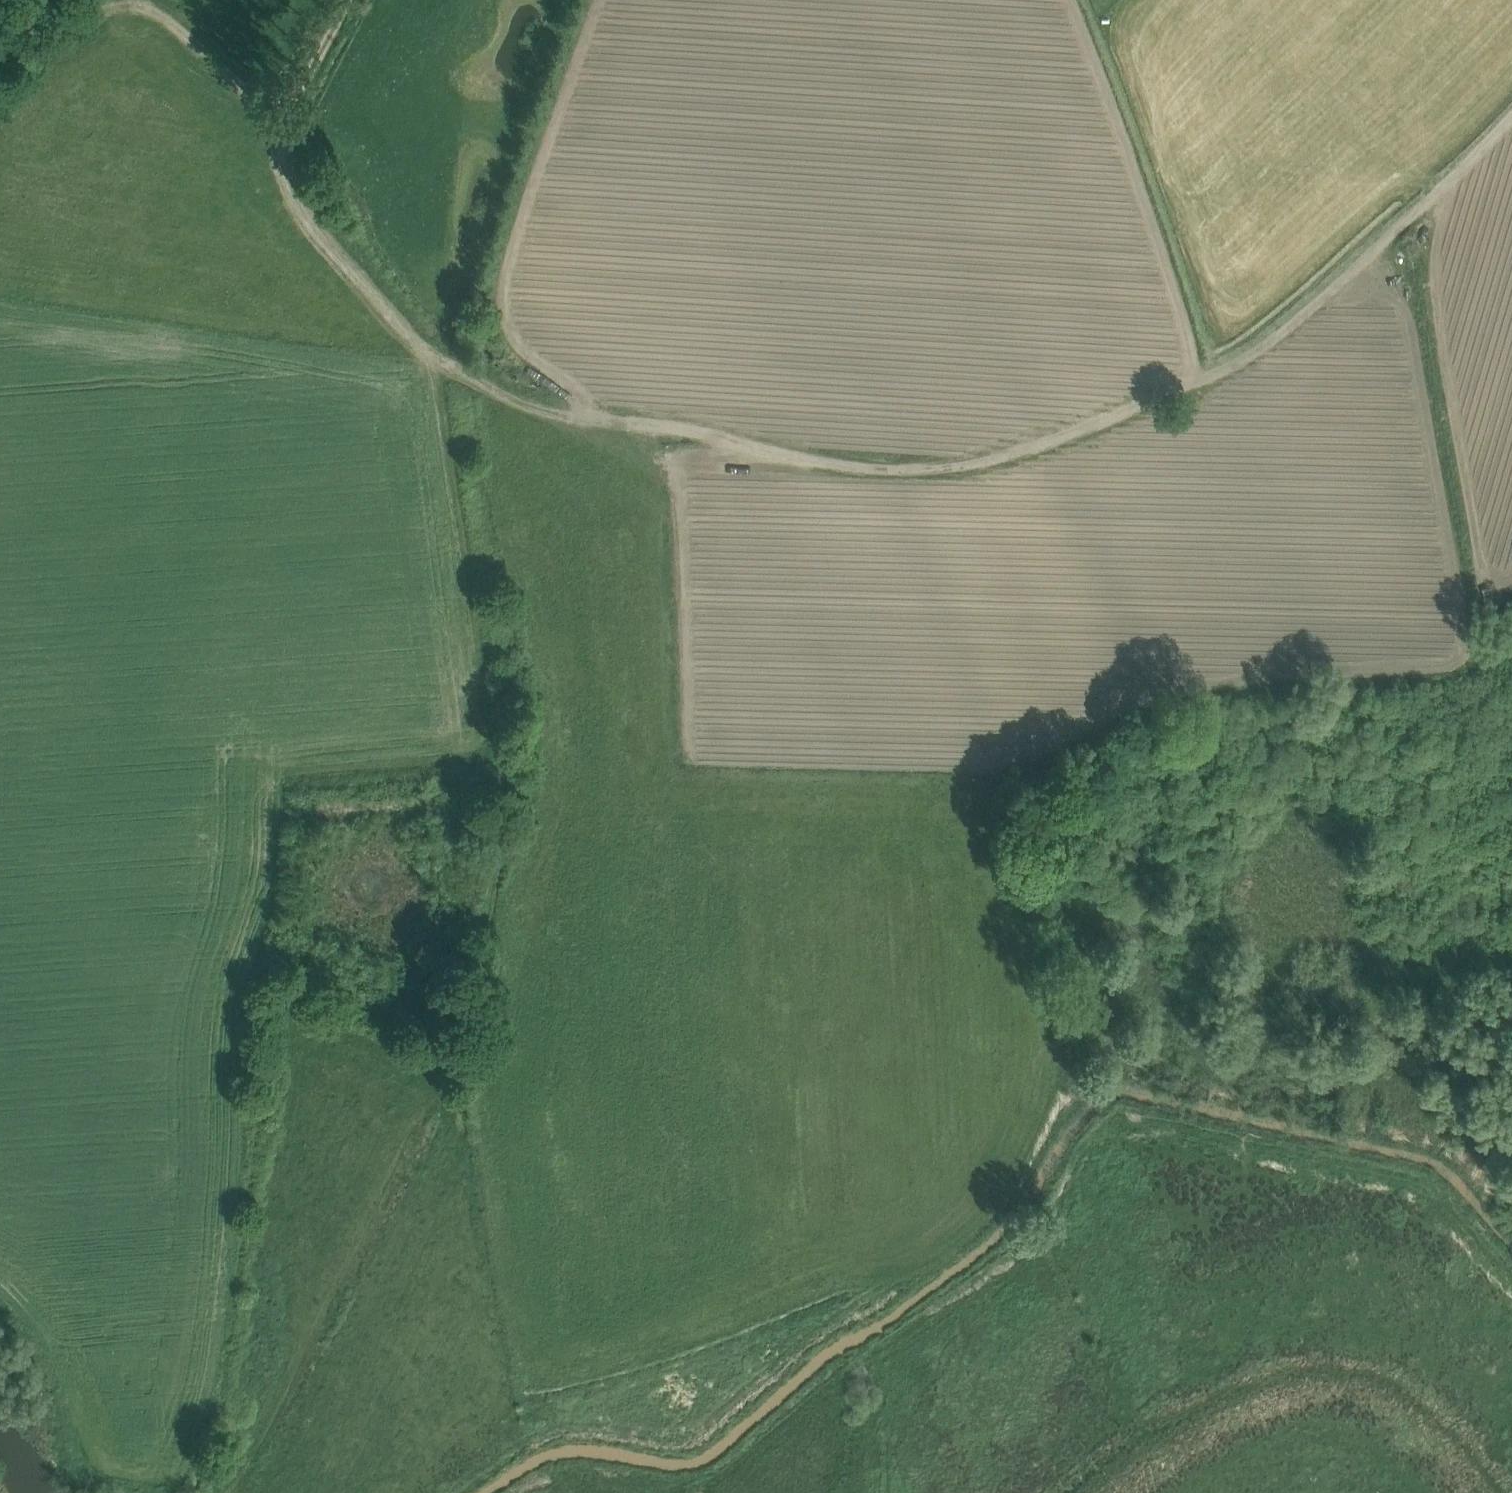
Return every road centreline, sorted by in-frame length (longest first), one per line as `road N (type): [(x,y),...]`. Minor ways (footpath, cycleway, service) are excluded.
road 1 (track): [(476,1045),(542,761),(482,383)]
road 2 (track): [(279,110),(349,0)]

